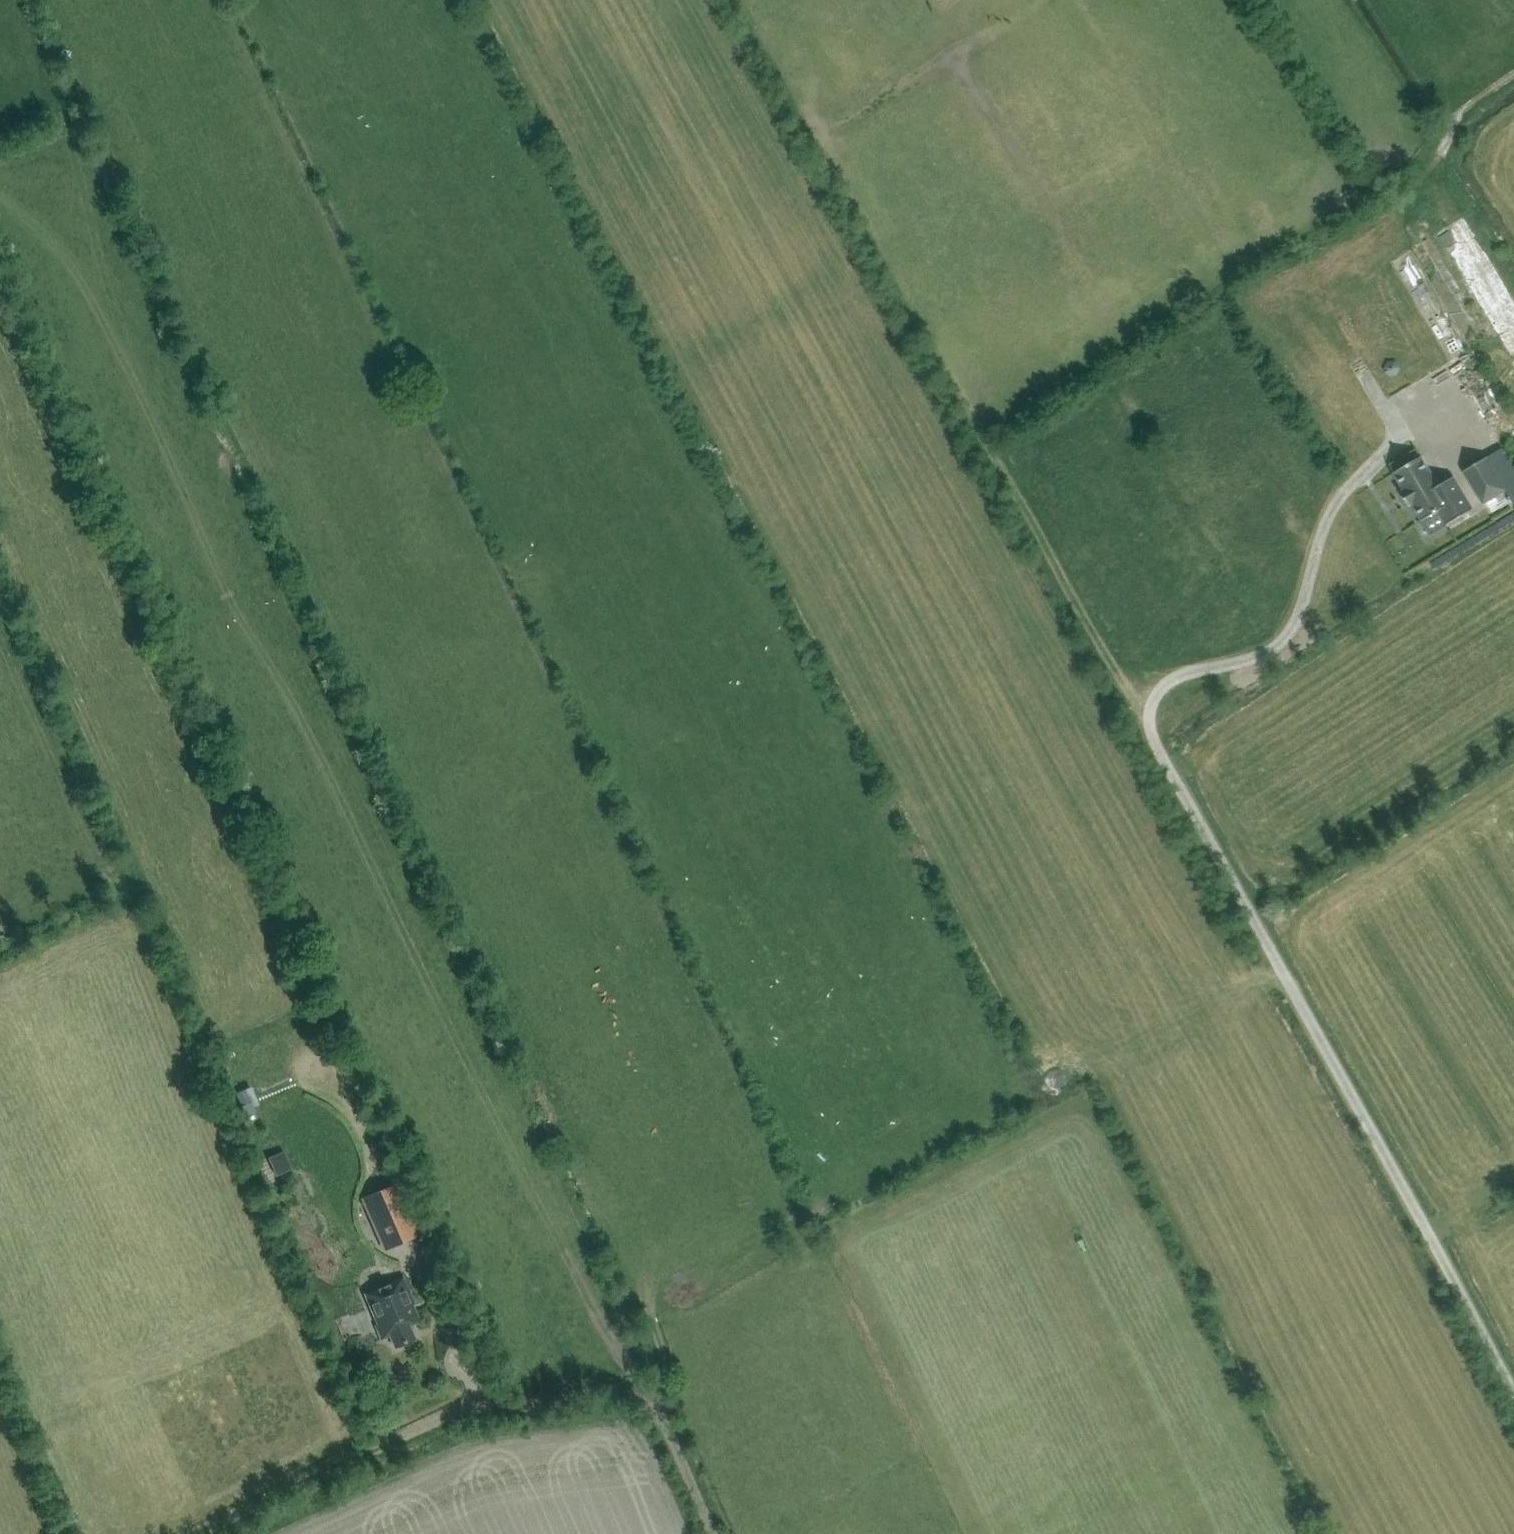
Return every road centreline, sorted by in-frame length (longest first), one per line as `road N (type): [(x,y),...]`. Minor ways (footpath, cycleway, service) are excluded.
road 1 (track): [(713,1533),(665,1426),(627,1394),(463,1409),(180,1533)]

